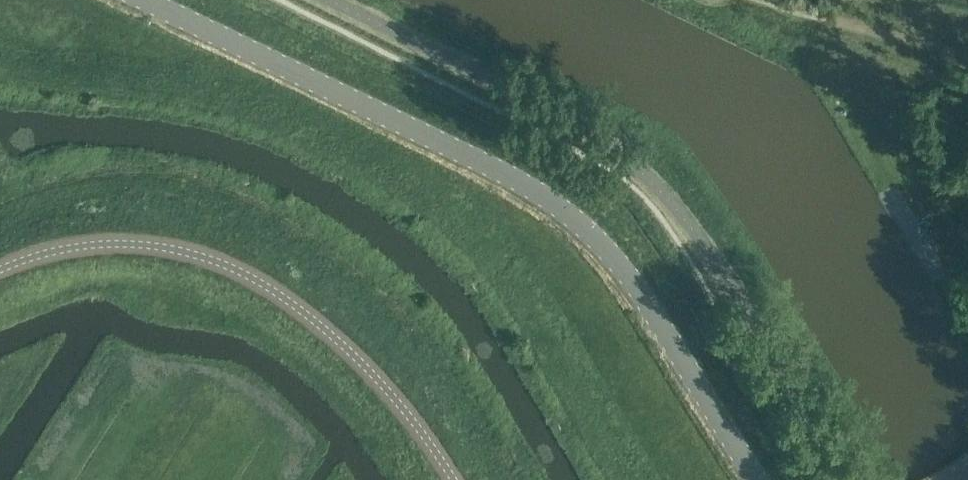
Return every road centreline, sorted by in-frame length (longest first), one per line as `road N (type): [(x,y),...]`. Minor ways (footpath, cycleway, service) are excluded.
road 1 (tertiary): [(757,479),(636,286),(570,215),(498,170),(146,0)]
road 2 (tertiary): [(453,479),(359,360),(239,272),(184,252),(117,244),(61,250),(0,270)]

